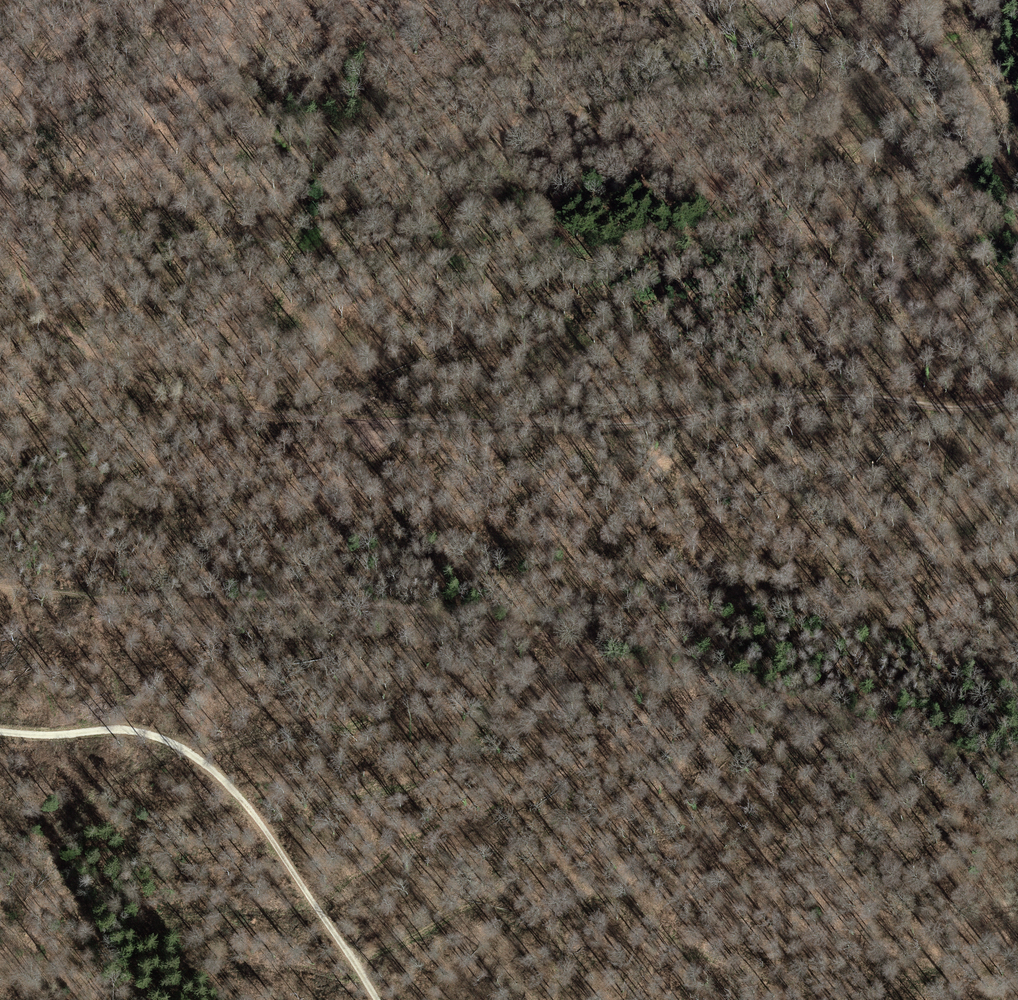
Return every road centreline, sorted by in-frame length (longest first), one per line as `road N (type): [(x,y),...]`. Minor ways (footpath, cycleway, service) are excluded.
road 1 (track): [(0,163),(18,257),(51,328),(110,366),(241,412),(609,425),(802,398),(965,407),(1017,397)]
road 2 (track): [(871,724),(428,602),(67,592),(0,580)]
road 3 (track): [(0,733),(164,739),(207,761),(244,800),(379,999)]
road 4 (track): [(741,0),(630,37),(403,46)]
road 5 (track): [(0,132),(111,0)]
road 6 (track): [(871,724),(1017,772)]

